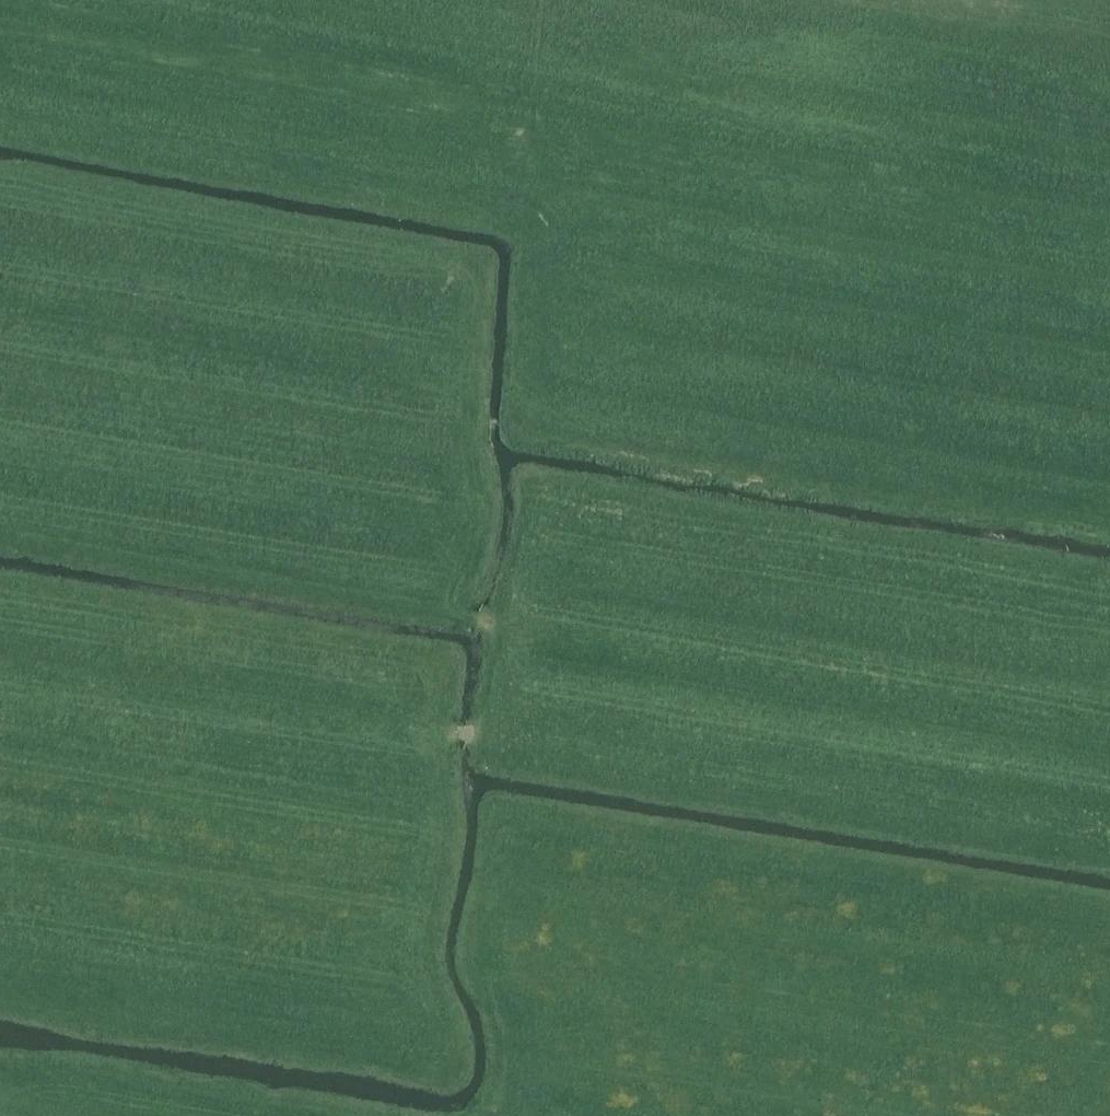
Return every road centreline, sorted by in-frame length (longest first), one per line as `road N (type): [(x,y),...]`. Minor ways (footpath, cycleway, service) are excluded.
road 1 (track): [(1109,9),(760,0)]

